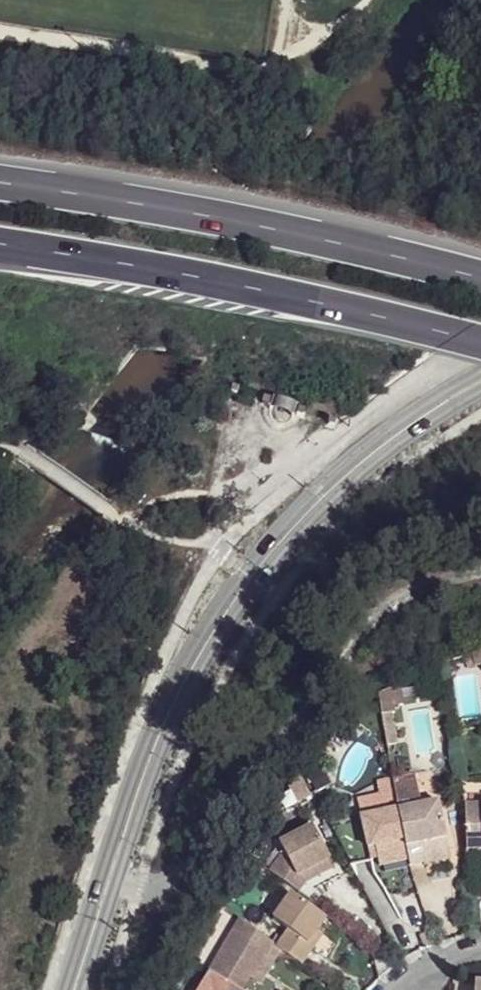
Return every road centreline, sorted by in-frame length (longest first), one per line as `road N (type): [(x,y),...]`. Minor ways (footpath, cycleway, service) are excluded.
road 1 (secondary): [(480,373),(367,450),(286,521),(214,613),(161,705),(65,989)]
road 2 (secondary): [(101,989),(189,719),(243,624),(316,534),(378,478),(480,410)]
road 3 (motorway): [(0,244),(133,263),(480,342)]
road 4 (motorway): [(480,275),(303,231),(0,181)]

